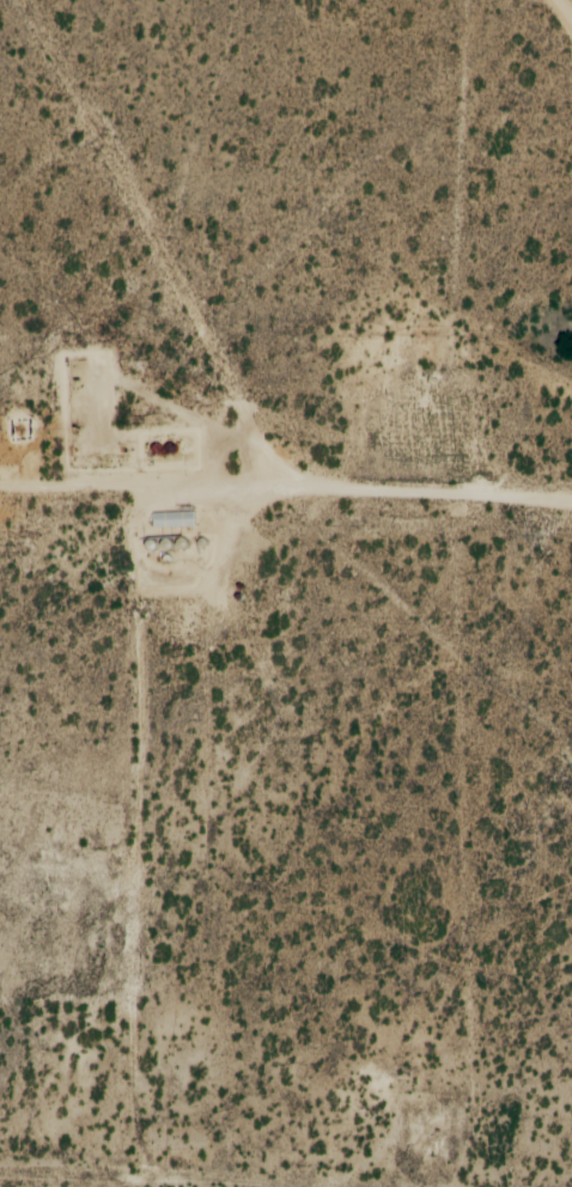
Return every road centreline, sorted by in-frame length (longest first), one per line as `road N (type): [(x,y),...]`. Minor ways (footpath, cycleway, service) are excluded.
road 1 (residential): [(0,1152),(172,1149),(165,491)]
road 2 (residential): [(0,492),(571,489)]

